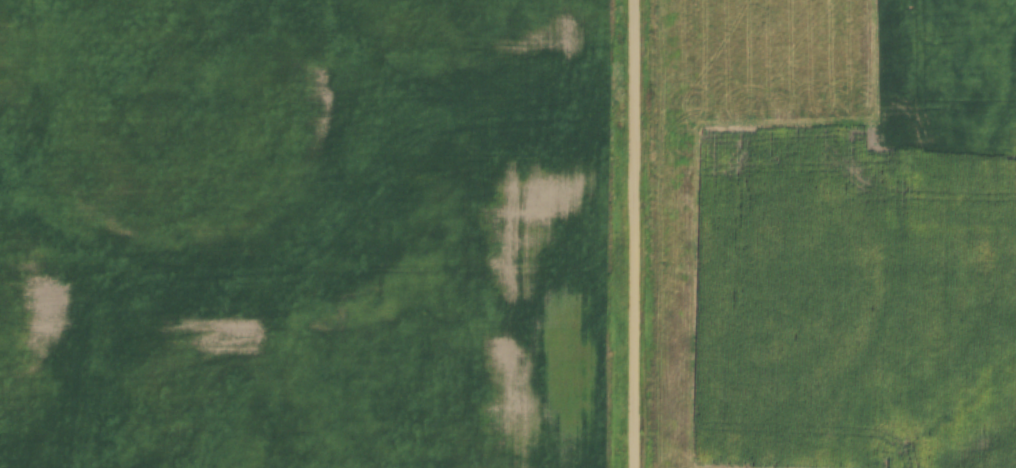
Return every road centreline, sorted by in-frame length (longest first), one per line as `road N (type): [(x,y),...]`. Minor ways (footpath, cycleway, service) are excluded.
road 1 (residential): [(633,467),(634,0)]

